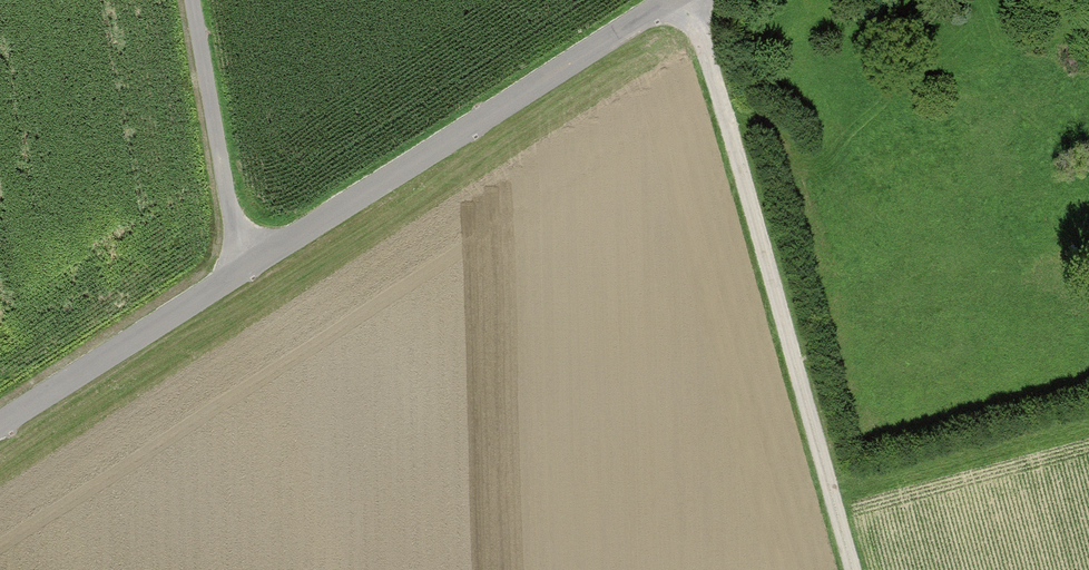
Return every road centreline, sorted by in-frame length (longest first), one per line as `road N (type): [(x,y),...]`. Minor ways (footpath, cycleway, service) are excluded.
road 1 (unclassified): [(680,0),(0,431)]
road 2 (track): [(866,569),(706,0)]
road 3 (track): [(244,277),(194,0)]

